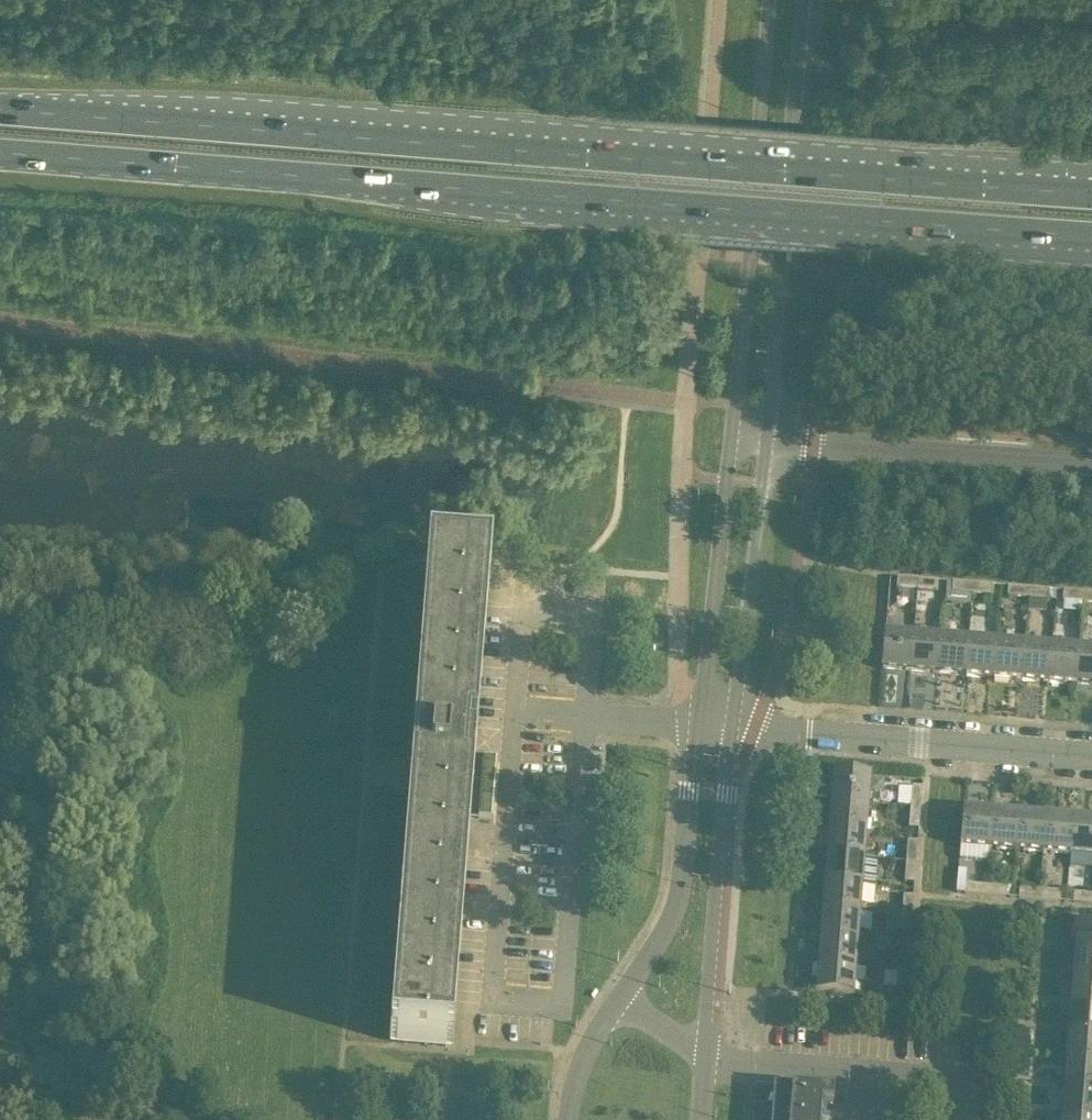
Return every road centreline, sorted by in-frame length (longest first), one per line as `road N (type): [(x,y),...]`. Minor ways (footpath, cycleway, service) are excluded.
road 1 (trunk): [(0,155),(1091,241)]
road 2 (trunk): [(1091,191),(0,110)]
road 3 (tertiary): [(768,442),(806,0)]
road 4 (tertiary): [(770,0),(731,440)]
road 5 (residential): [(1091,763),(729,735)]
road 6 (residential): [(706,1059),(729,735)]
road 7 (tertiary): [(768,442),(1091,470)]
road 8 (residential): [(729,735),(768,442)]
road 9 (residential): [(731,440),(699,733)]
road 10 (residential): [(699,733),(680,895),(620,999)]
road 11 (residential): [(620,999),(575,1070),(571,1119)]

